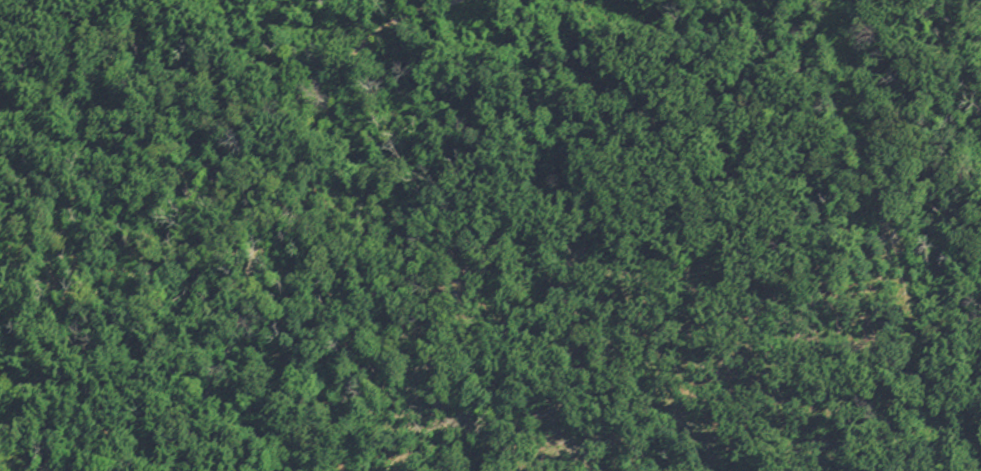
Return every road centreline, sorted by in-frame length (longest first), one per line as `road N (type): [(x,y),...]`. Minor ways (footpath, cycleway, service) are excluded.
road 1 (residential): [(186,470),(247,305),(270,135),(387,26),(459,0)]

